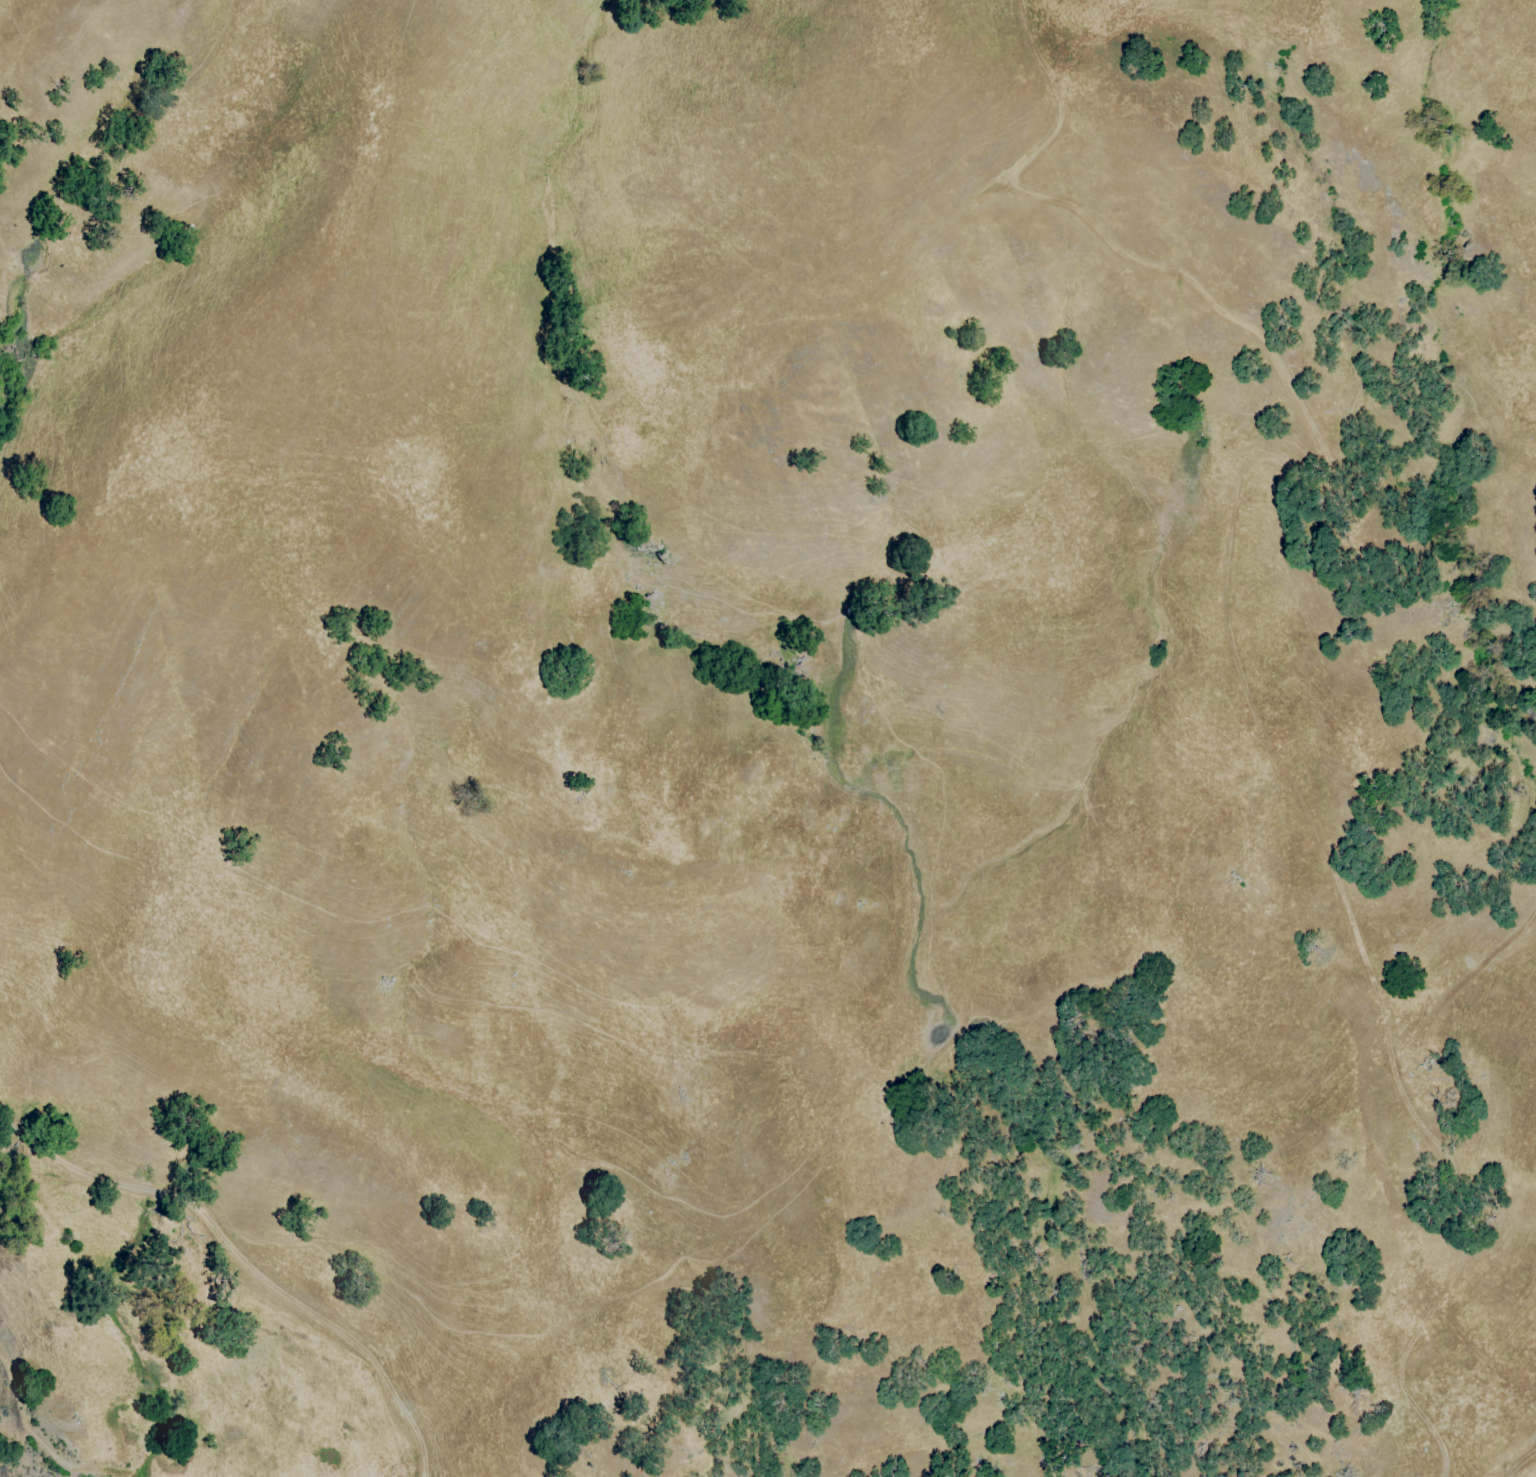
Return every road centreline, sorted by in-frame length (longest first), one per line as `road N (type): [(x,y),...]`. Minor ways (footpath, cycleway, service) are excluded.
road 1 (track): [(0,1113),(39,1153),(122,1186),(187,1194),(263,1278),(385,1370),(414,1423),(428,1476)]

